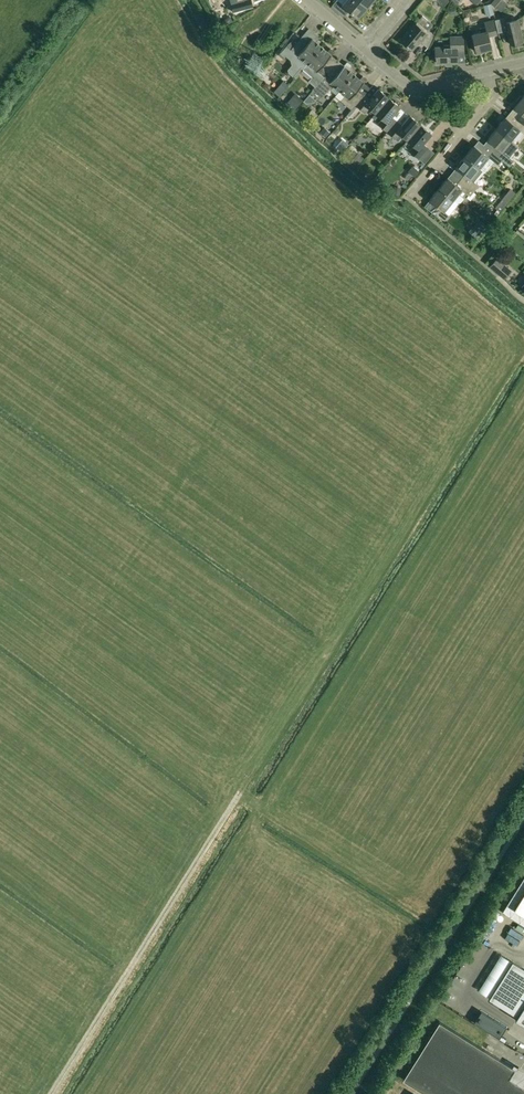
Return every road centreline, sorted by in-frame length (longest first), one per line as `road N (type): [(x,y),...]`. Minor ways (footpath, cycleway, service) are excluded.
road 1 (track): [(427,490),(52,1093)]
road 2 (residential): [(409,198),(490,100),(487,71)]
road 3 (residential): [(366,51),(414,88),(487,71)]

